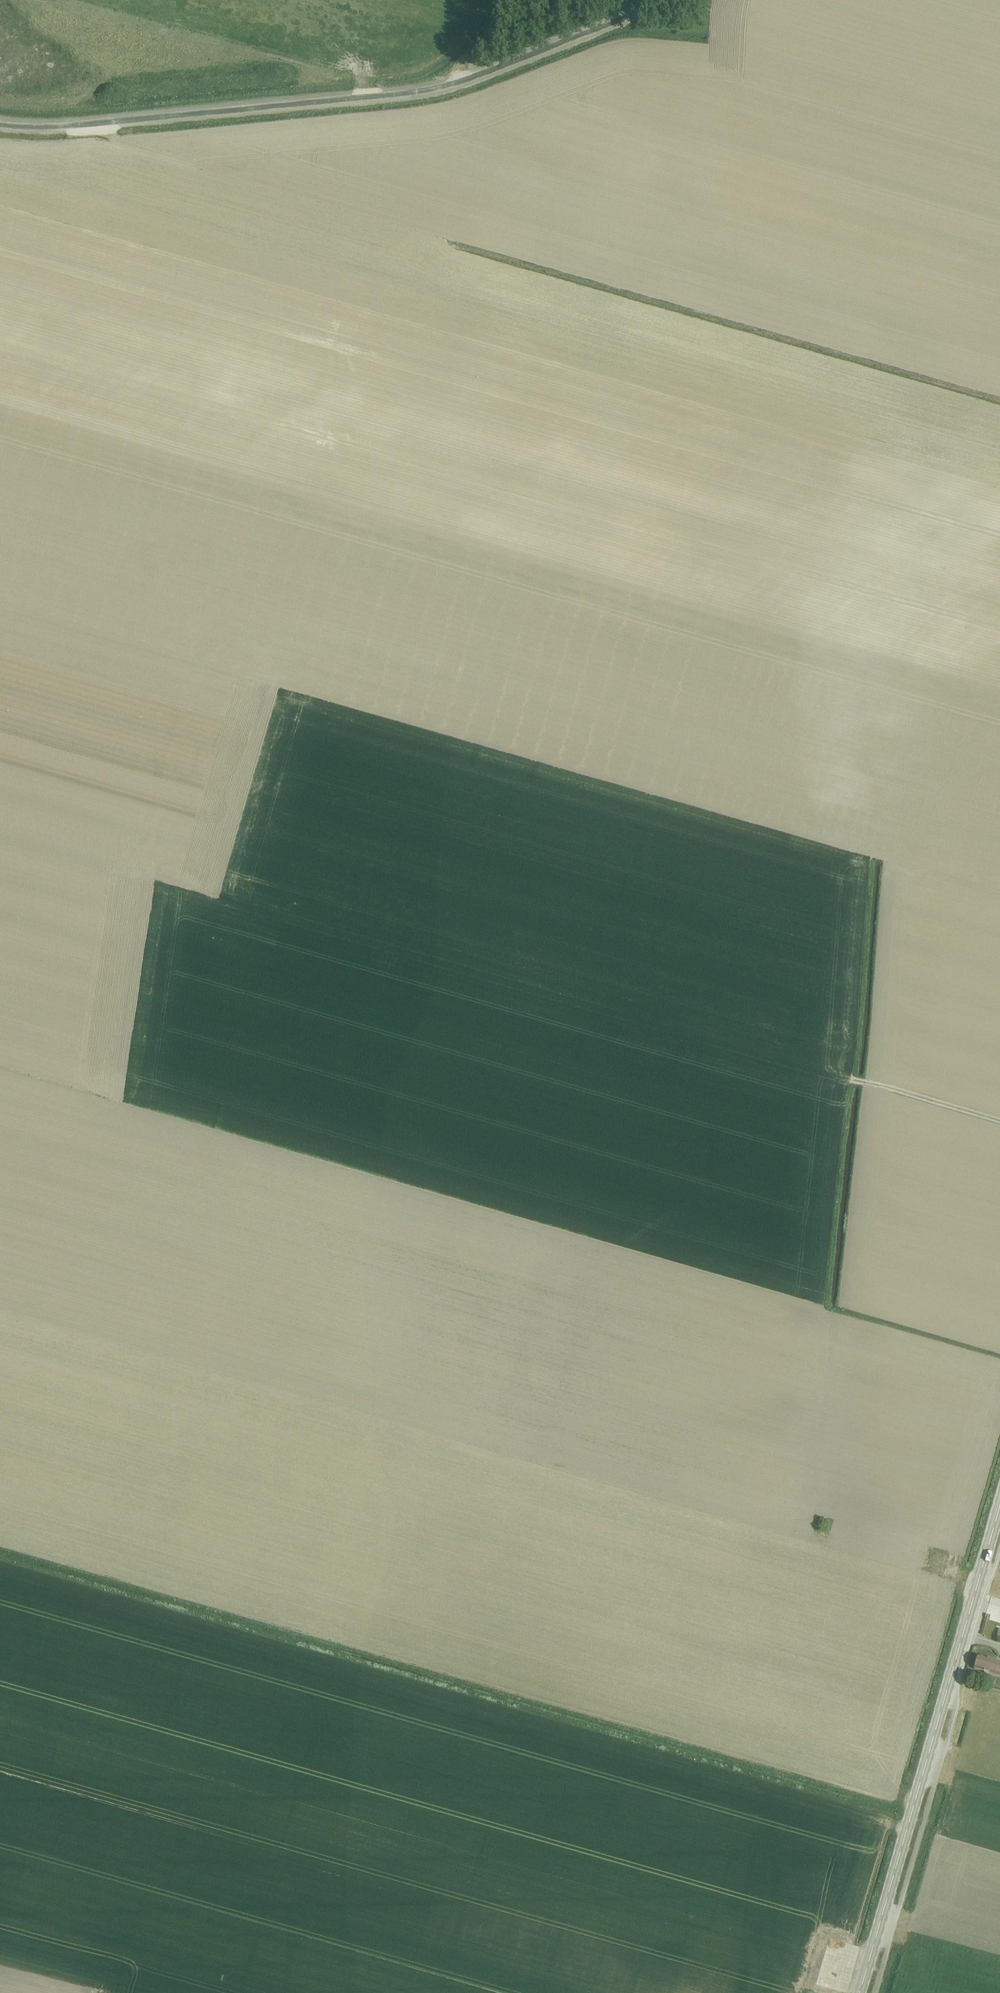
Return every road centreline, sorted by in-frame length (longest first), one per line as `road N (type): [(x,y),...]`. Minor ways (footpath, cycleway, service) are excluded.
road 1 (unclassified): [(0,124),(65,125),(435,88),(654,0)]
road 2 (secondary): [(999,1505),(859,1992)]

